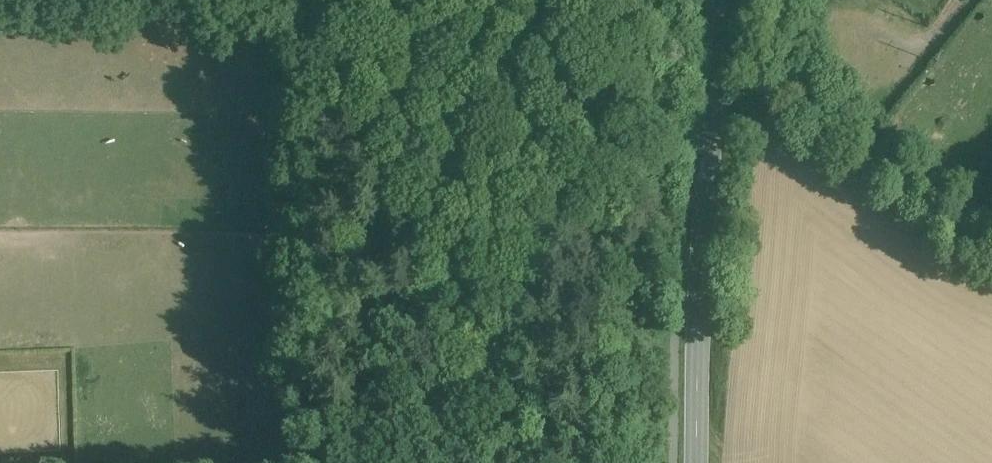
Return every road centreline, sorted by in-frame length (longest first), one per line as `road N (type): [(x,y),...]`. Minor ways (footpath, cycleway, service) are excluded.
road 1 (track): [(498,462),(500,348),(432,248),(325,38),(327,0)]
road 2 (tertiary): [(723,0),(698,462)]

